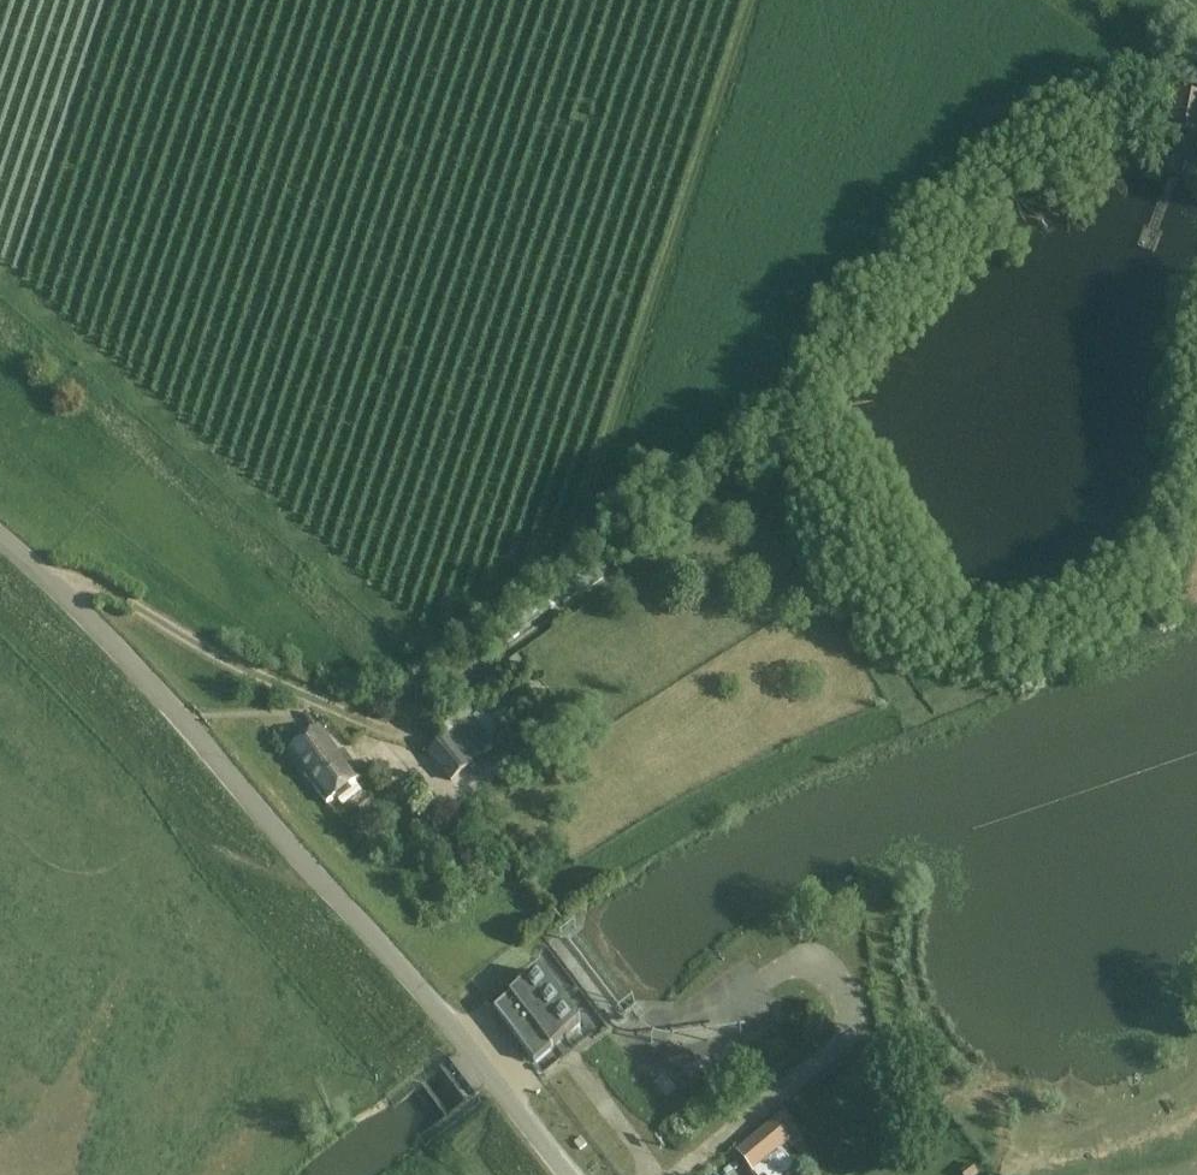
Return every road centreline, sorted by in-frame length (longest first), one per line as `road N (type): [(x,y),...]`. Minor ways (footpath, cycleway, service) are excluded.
road 1 (tertiary): [(566,1174),(390,956),(142,674),(0,537)]

